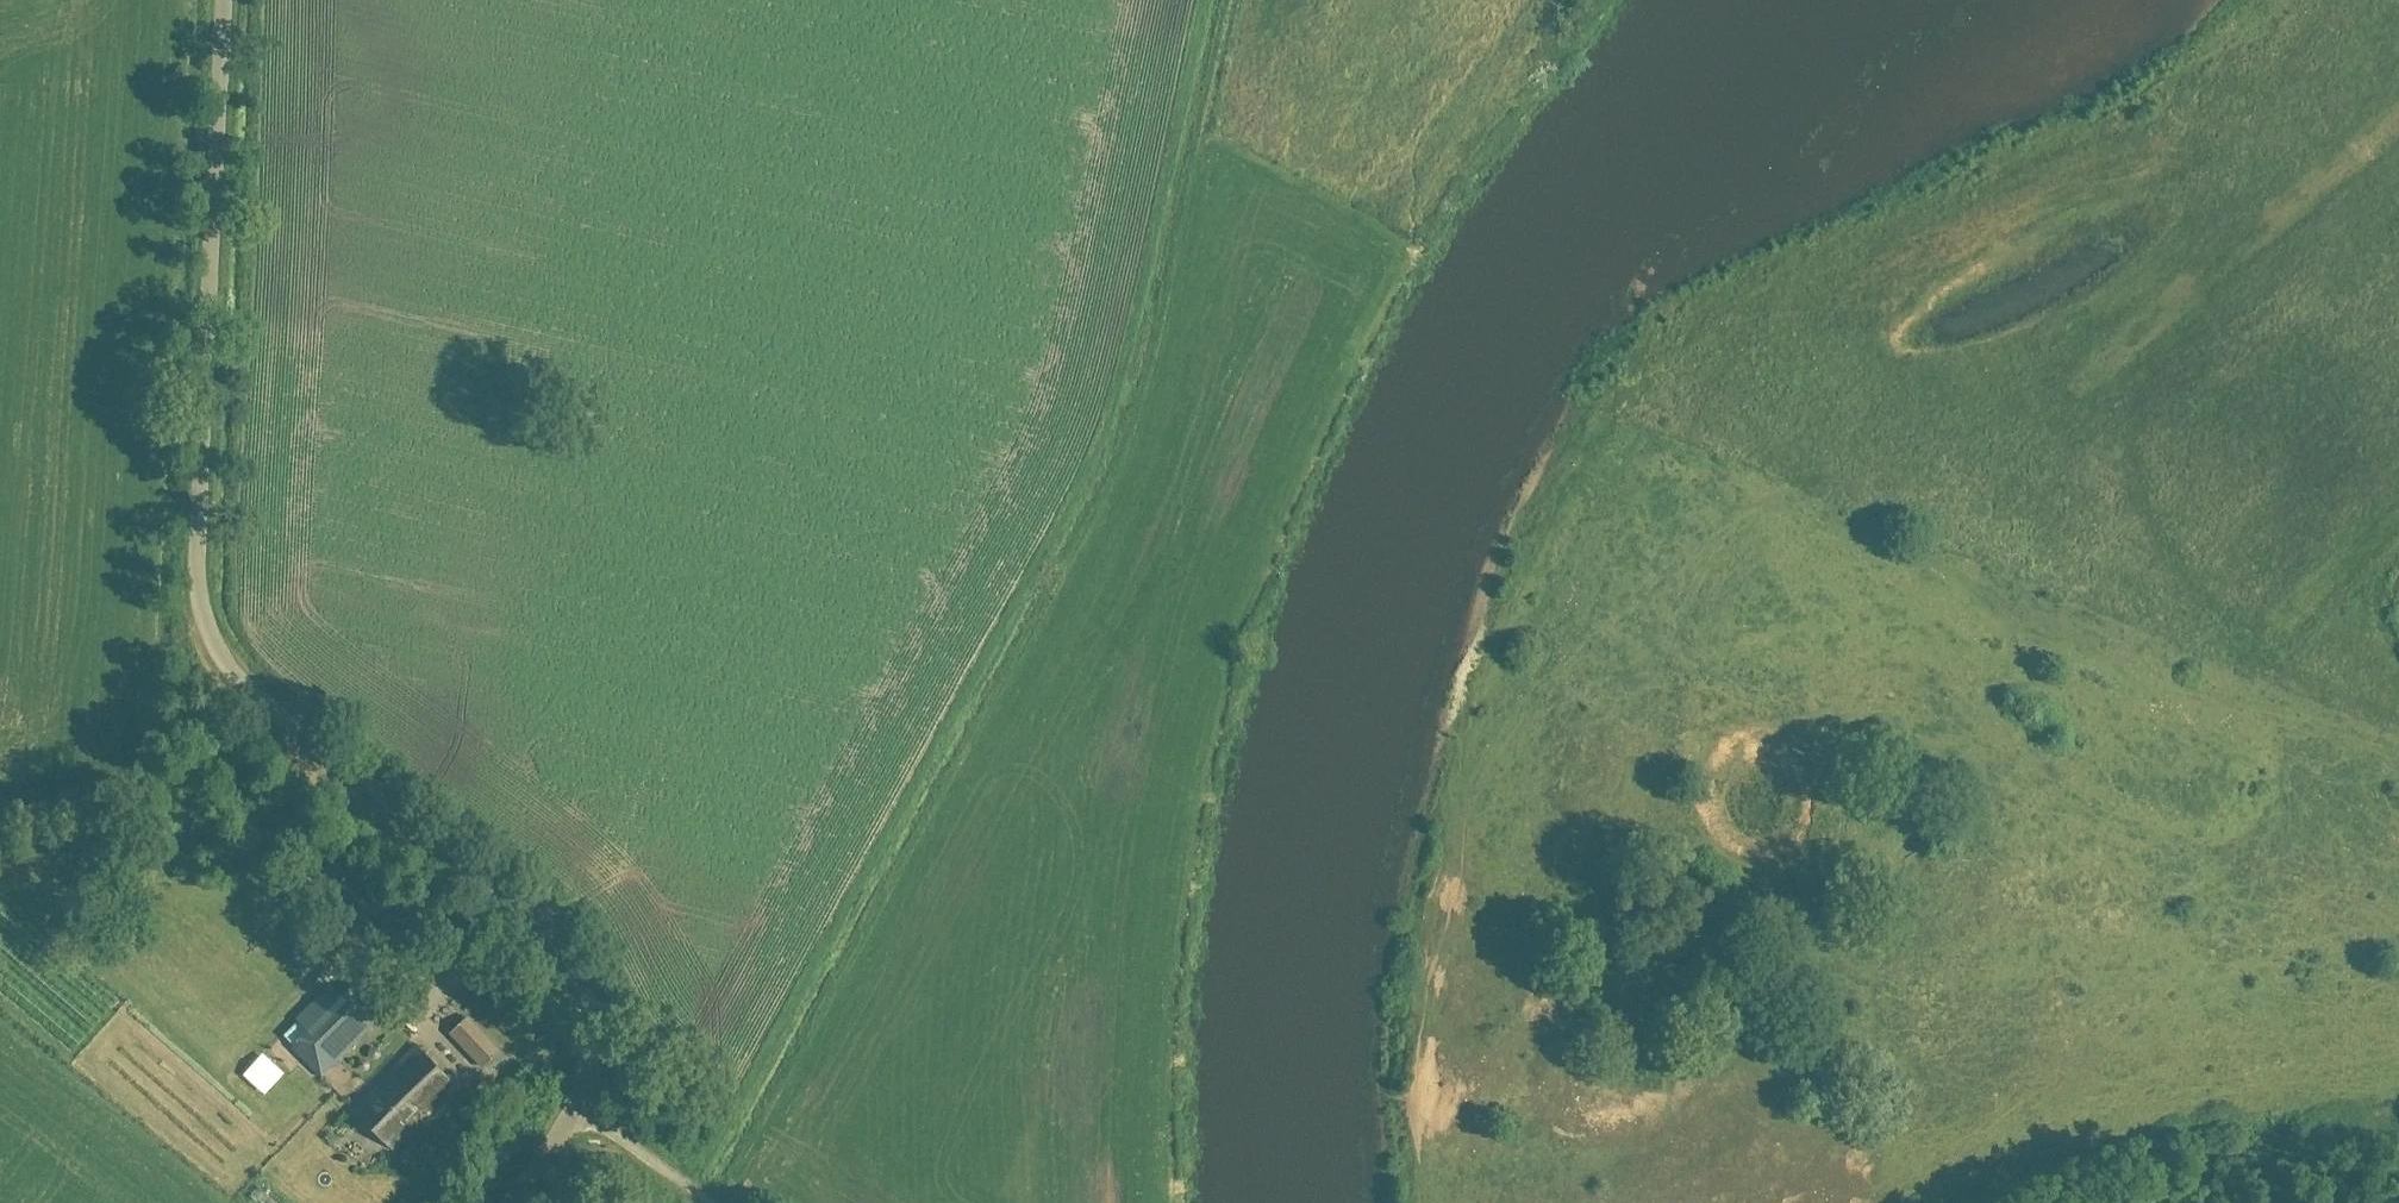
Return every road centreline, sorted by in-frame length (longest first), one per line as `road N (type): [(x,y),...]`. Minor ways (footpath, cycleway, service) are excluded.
road 1 (unclassified): [(510,1202),(586,1083),(588,1015),(569,949),(241,685),(209,635),(197,593),(228,0)]

